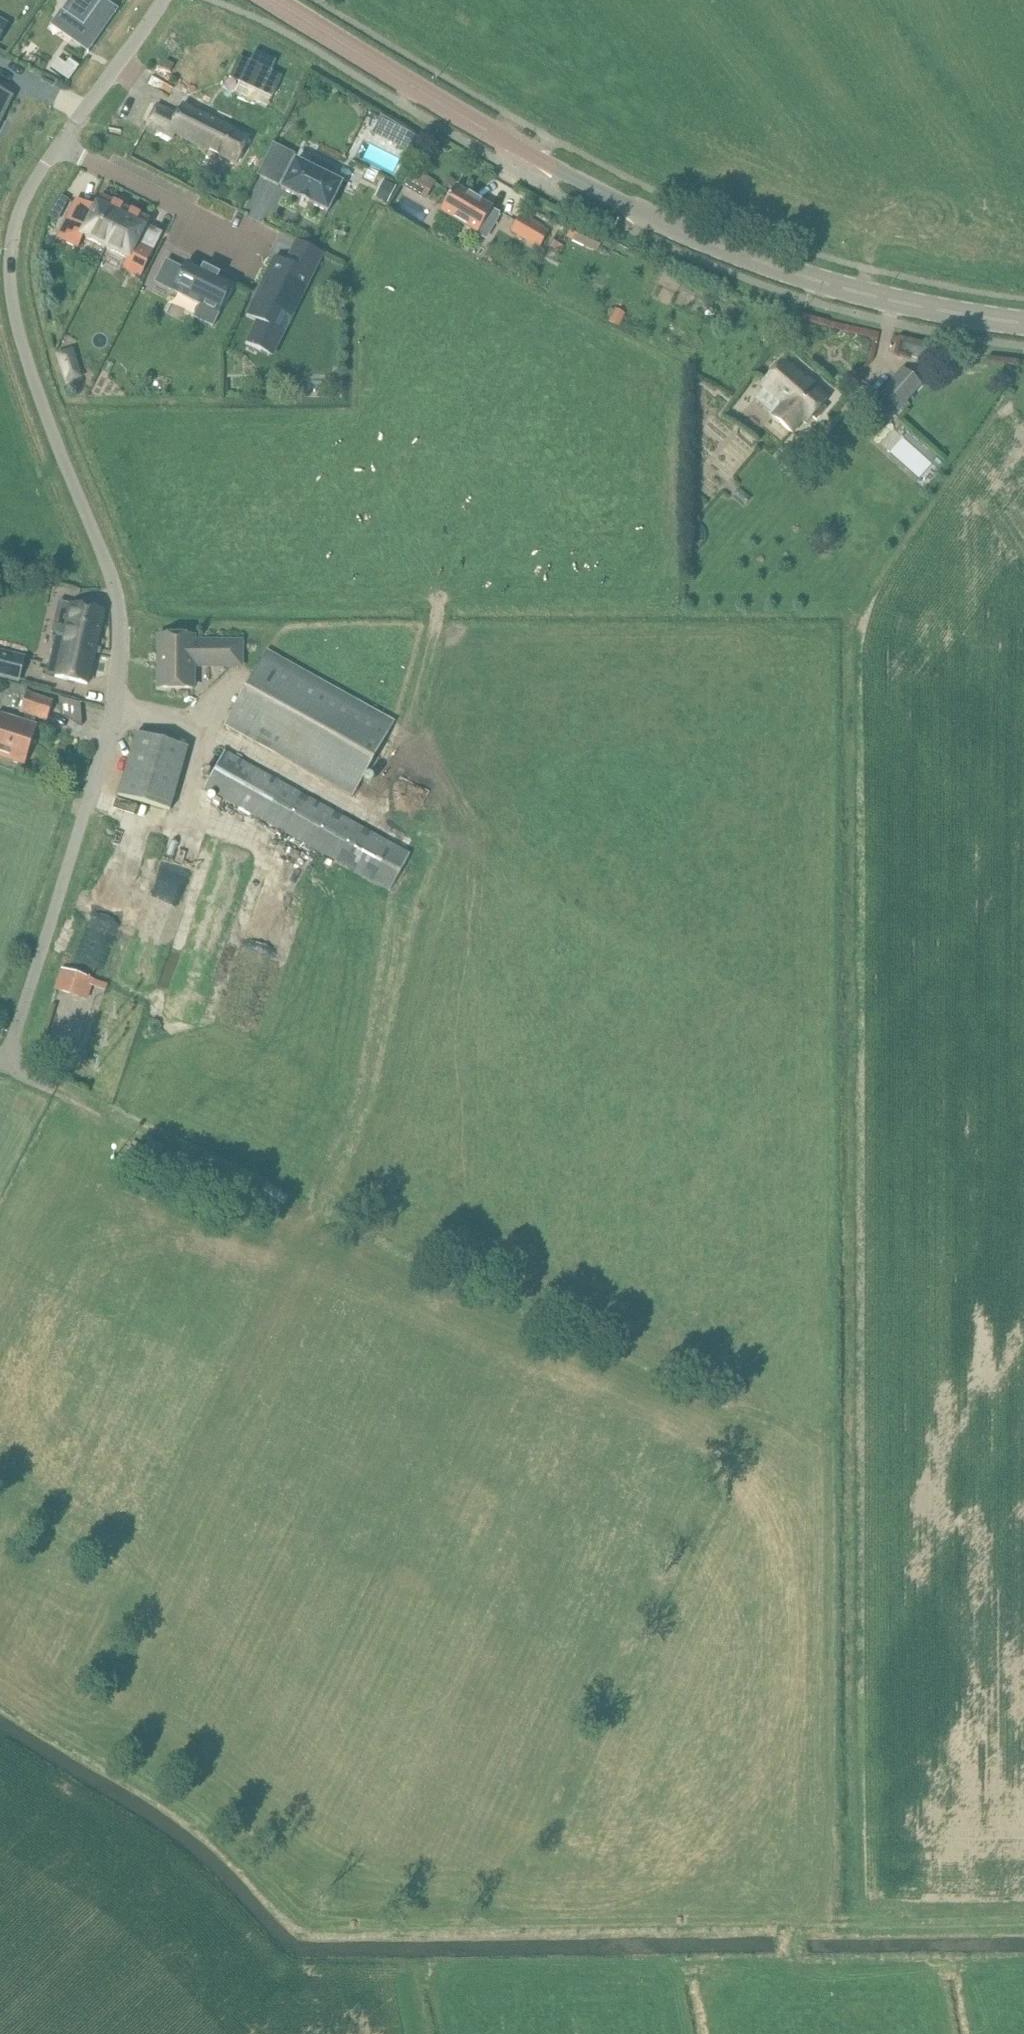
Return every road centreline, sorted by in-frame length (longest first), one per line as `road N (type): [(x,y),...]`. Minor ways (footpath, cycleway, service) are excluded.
road 1 (residential): [(308,1215),(7,1069),(125,673),(123,601),(12,303),(20,208),(57,149)]
road 2 (tertiary): [(1023,323),(871,295),(663,224),(272,0)]
road 3 (residential): [(269,259),(57,149)]
road 4 (residential): [(57,149),(164,0)]

